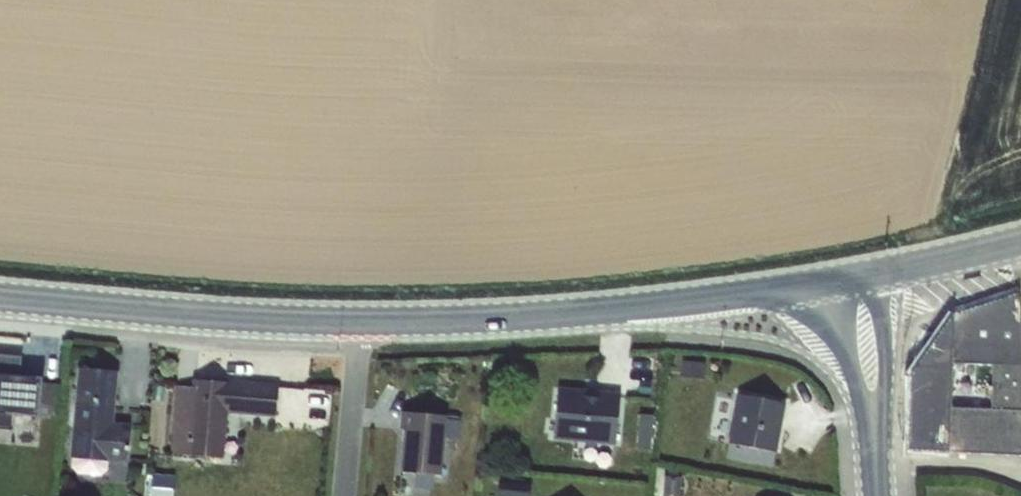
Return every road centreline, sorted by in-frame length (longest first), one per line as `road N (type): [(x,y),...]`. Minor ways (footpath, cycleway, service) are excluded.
road 1 (residential): [(824,282),(532,319),(362,321)]
road 2 (residential): [(362,321),(0,296)]
road 3 (residential): [(362,321),(344,495)]
road 4 (residential): [(872,416),(889,378),(887,270)]
road 5 (residential): [(824,282),(852,379),(872,416)]
road 6 (unclassified): [(887,270),(1020,241)]

